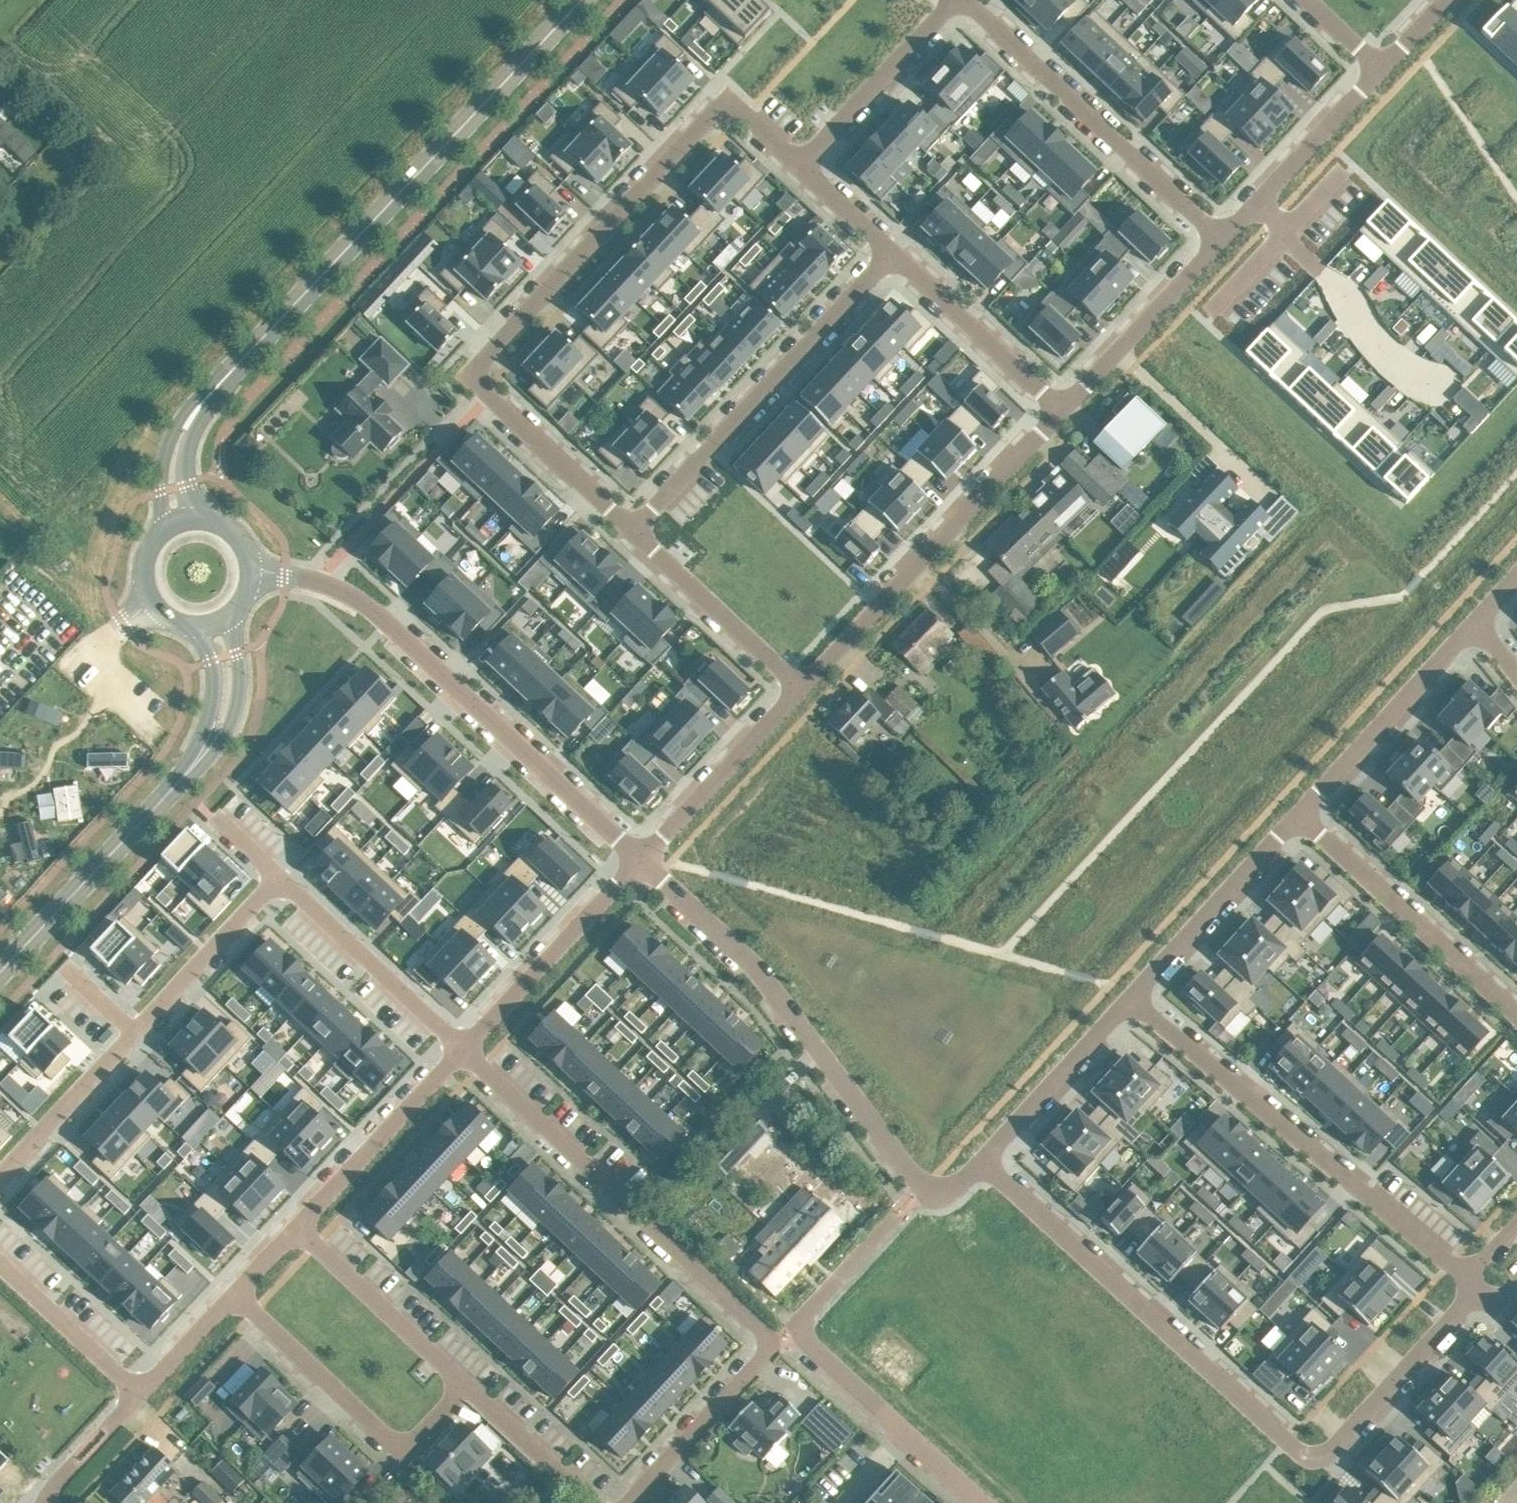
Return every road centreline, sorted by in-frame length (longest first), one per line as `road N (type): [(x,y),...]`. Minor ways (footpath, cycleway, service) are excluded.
road 1 (residential): [(981,1161),(1314,1457),(1327,1452),(1480,1288)]
road 2 (residential): [(630,1502),(777,1344),(463,1049)]
road 3 (tertiary): [(191,414),(581,0)]
road 4 (residential): [(641,860),(759,972),(922,1188),(941,1193),(981,1161)]
road 5 (residential): [(252,571),(319,582),(360,600),(641,860)]
road 6 (residential): [(800,165),(745,114),(728,107),(716,113),(474,377)]
road 7 (residential): [(1468,1277),(1130,998)]
road 8 (residential): [(0,1181),(278,876)]
road 9 (residential): [(982,1502),(794,1327),(897,1214)]
road 10 (residential): [(893,252),(633,532)]
road 11 (residential): [(966,0),(1222,240)]
road 12 (residential): [(465,1384),(412,1441),(390,1443),(235,1294)]
road 13 (tertiary): [(209,745),(0,973)]
road 14 (residential): [(1516,1020),(1298,815)]
road 15 (residential): [(1298,815),(1475,622)]
road 16 (residential): [(463,1049),(641,860)]
road 17 (residential): [(1436,385),(1374,344),(1349,301),(1259,200)]
road 18 (residential): [(278,876),(463,1049)]
road 19 (residential): [(1130,998),(1298,815)]
road 20 (residential): [(296,1228),(463,1049)]
road 21 (residential): [(641,860),(801,689)]
road 22 (residential): [(893,252),(1062,410)]
road 23 (residential): [(296,1228),(465,1384)]
road 24 (residential): [(801,689),(633,532)]
road 25 (residential): [(954,0),(800,165)]
road 26 (residential): [(633,532),(474,377)]
road 27 (residential): [(981,1161),(1130,998)]
road 28 (residential): [(1118,350),(1273,496)]
road 29 (residential): [(1062,410),(918,563)]
road 30 (residential): [(141,1393),(0,1260)]
road 31 (residential): [(1382,68),(1259,200)]
road 32 (residential): [(465,1384),(594,1502)]
road 33 (unclassified): [(918,563),(1035,690)]
road 34 (residential): [(918,563),(801,689)]
road 35 (residential): [(1222,240),(1118,350)]
road 36 (tertiary): [(209,745),(229,720),(237,691),(233,616)]
road 37 (residential): [(141,1393),(235,1294)]
road 38 (residential): [(800,165),(893,252)]
road 39 (tertiary): [(191,414),(161,466),(163,531)]

